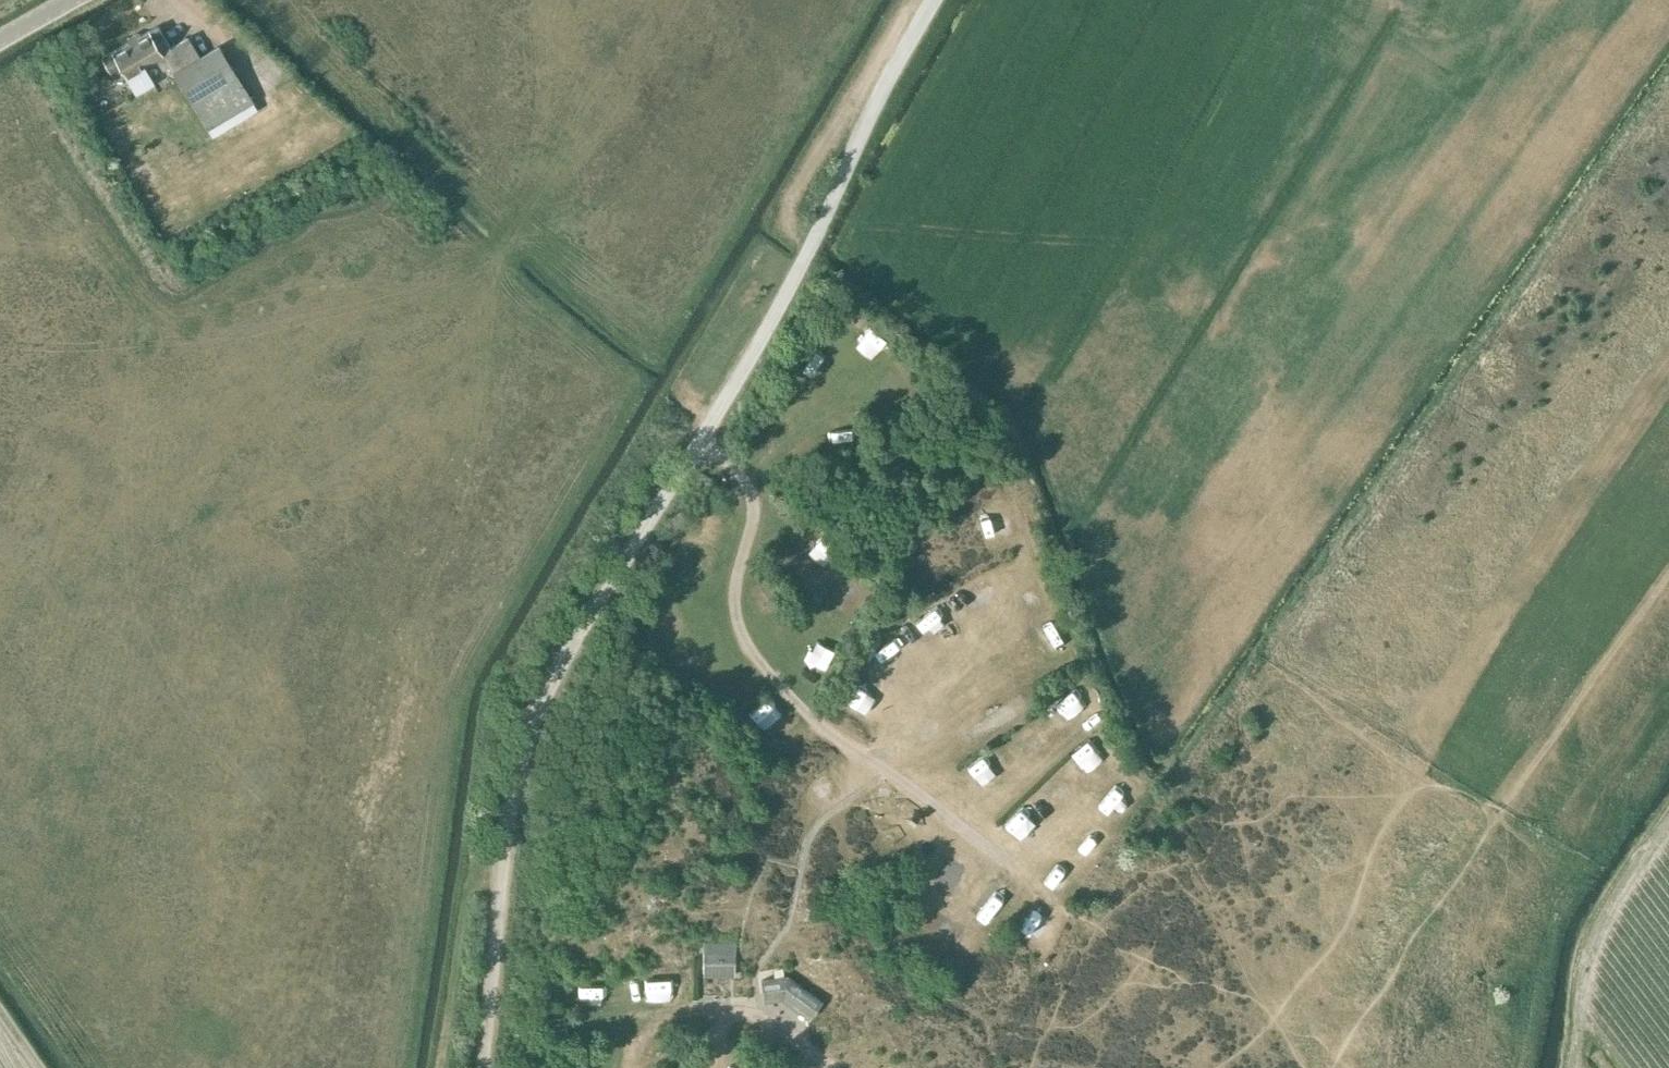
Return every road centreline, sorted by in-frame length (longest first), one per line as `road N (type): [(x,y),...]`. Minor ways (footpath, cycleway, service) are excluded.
road 1 (track): [(482,1067),(503,831),(536,706),(694,452)]
road 2 (track): [(931,0),(868,114),(809,250),(694,452)]

